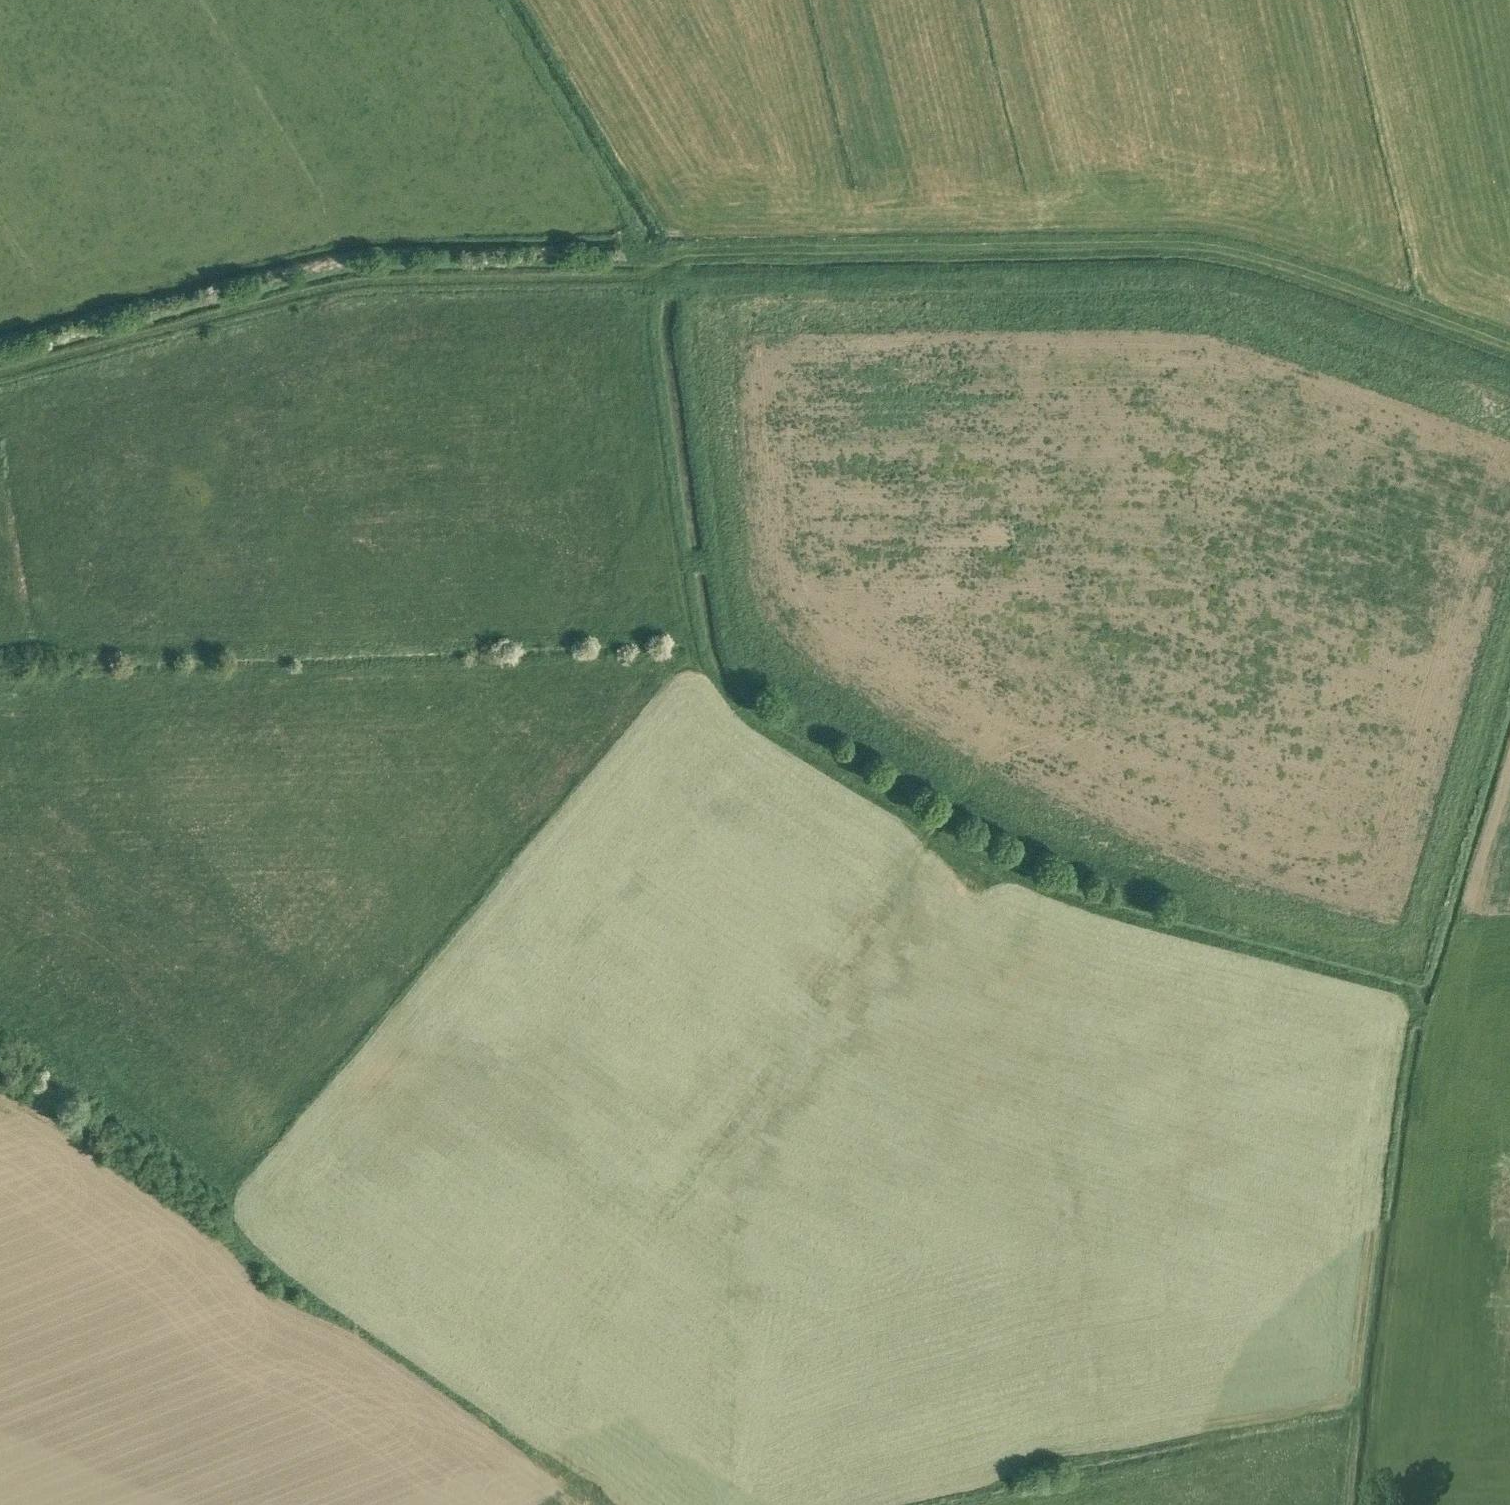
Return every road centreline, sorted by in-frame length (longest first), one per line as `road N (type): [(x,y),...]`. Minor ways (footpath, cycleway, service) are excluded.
road 1 (track): [(662,257),(641,278),(345,287),(0,379)]

